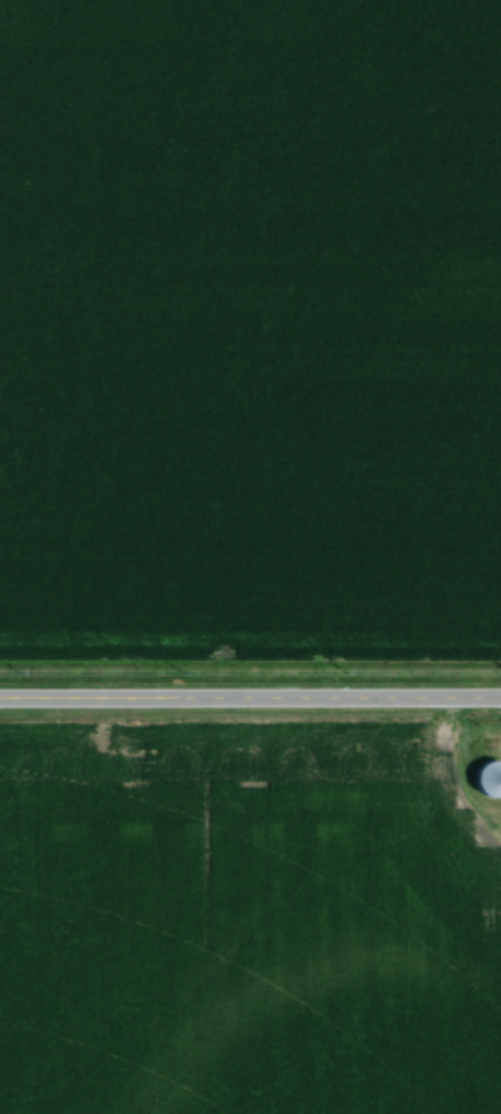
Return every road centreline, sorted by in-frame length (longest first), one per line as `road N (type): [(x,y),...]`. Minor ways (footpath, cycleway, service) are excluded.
road 1 (tertiary): [(500,699),(0,701)]

